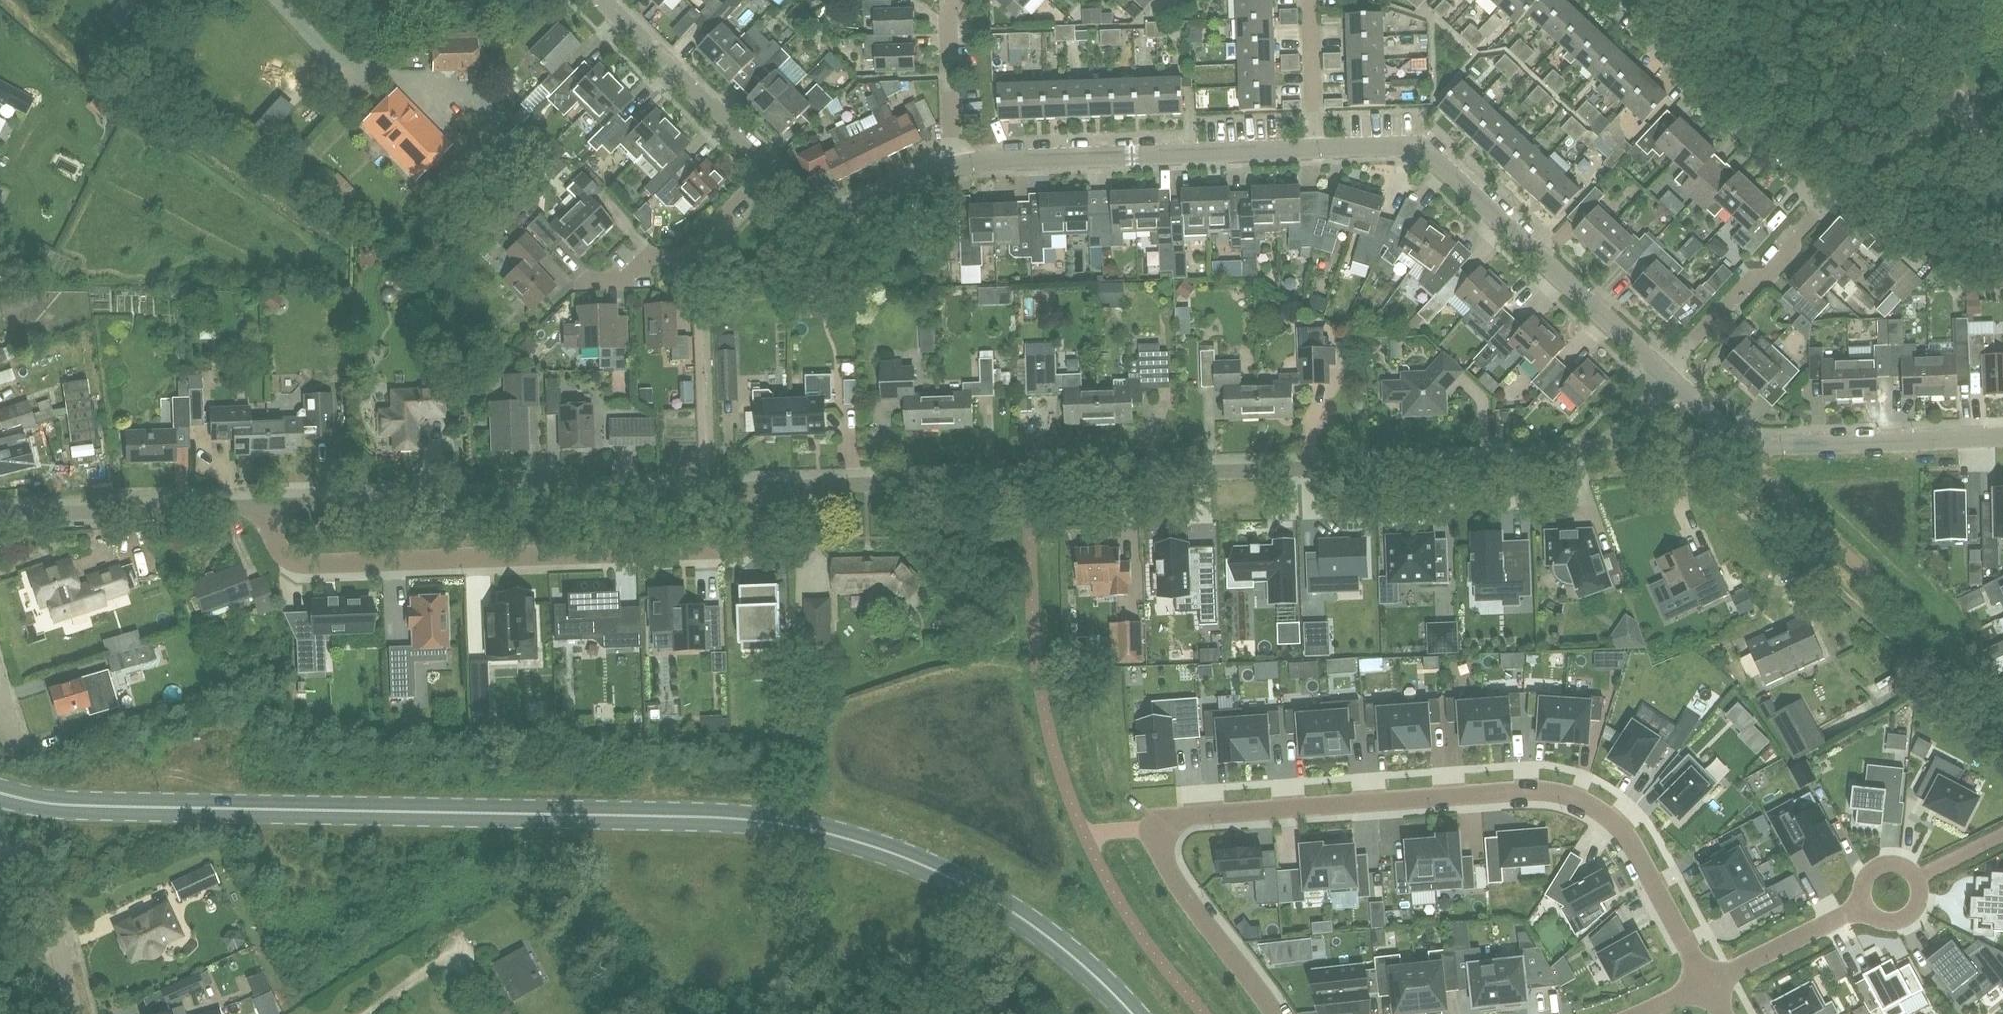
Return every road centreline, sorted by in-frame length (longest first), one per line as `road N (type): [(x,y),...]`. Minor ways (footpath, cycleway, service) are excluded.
road 1 (primary): [(0,794),(77,806),(724,818),(799,827),(908,858),(976,890),(1076,959),(1132,1013)]
road 2 (residential): [(779,488),(1549,462),(1604,444),(1672,380)]
road 3 (residential): [(1272,1013),(1170,874),(1157,842),(1163,820),(1559,793),(1601,810),(1617,827),(1708,985)]
road 4 (residential): [(269,506),(282,552),(306,563),(737,548),(763,534),(779,488)]
road 5 (residential): [(1663,372),(1753,274),(1765,275),(1836,192),(1771,134),(1750,135),(1647,35),(1631,0)]
road 6 (residential): [(269,506),(779,488)]
road 7 (residential): [(1663,372),(1431,157),(1404,146),(1316,148)]
road 8 (residential): [(1316,148),(952,166)]
road 9 (residential): [(2002,438),(1766,446),(1728,430),(1672,380)]
road 10 (residential): [(0,516),(269,506)]
road 11 (residential): [(575,281),(618,280),(649,258),(695,250),(770,169)]
road 12 (residential): [(770,169),(604,0)]
road 13 (residential): [(952,166),(838,215),(816,211),(770,169)]
road 14 (residential): [(74,1013),(42,882),(27,863),(0,850)]
road 15 (residential): [(1865,904),(1708,985)]
road 16 (residential): [(952,166),(948,18),(955,0)]
road 17 (residential): [(1316,148),(1309,0)]

